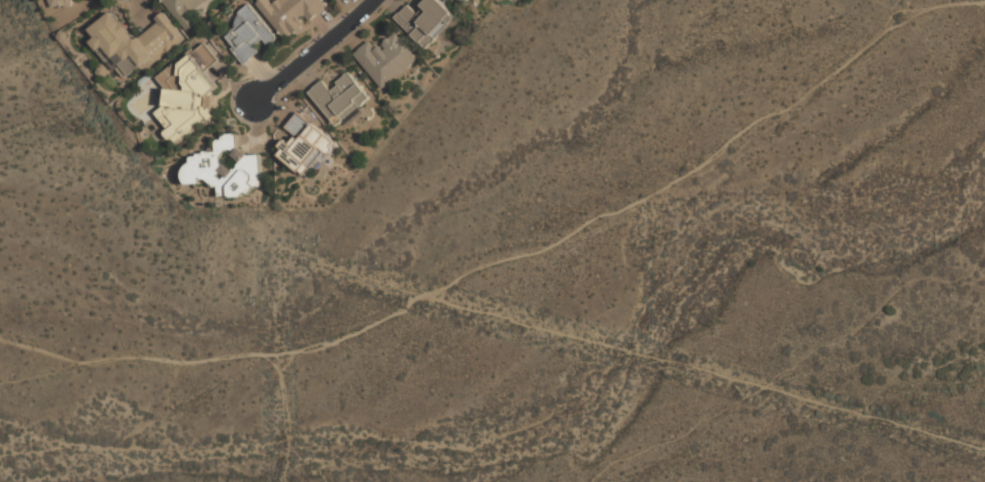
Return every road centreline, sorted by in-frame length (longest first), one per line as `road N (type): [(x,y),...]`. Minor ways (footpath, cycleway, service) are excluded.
road 1 (residential): [(372,0),(247,106)]

